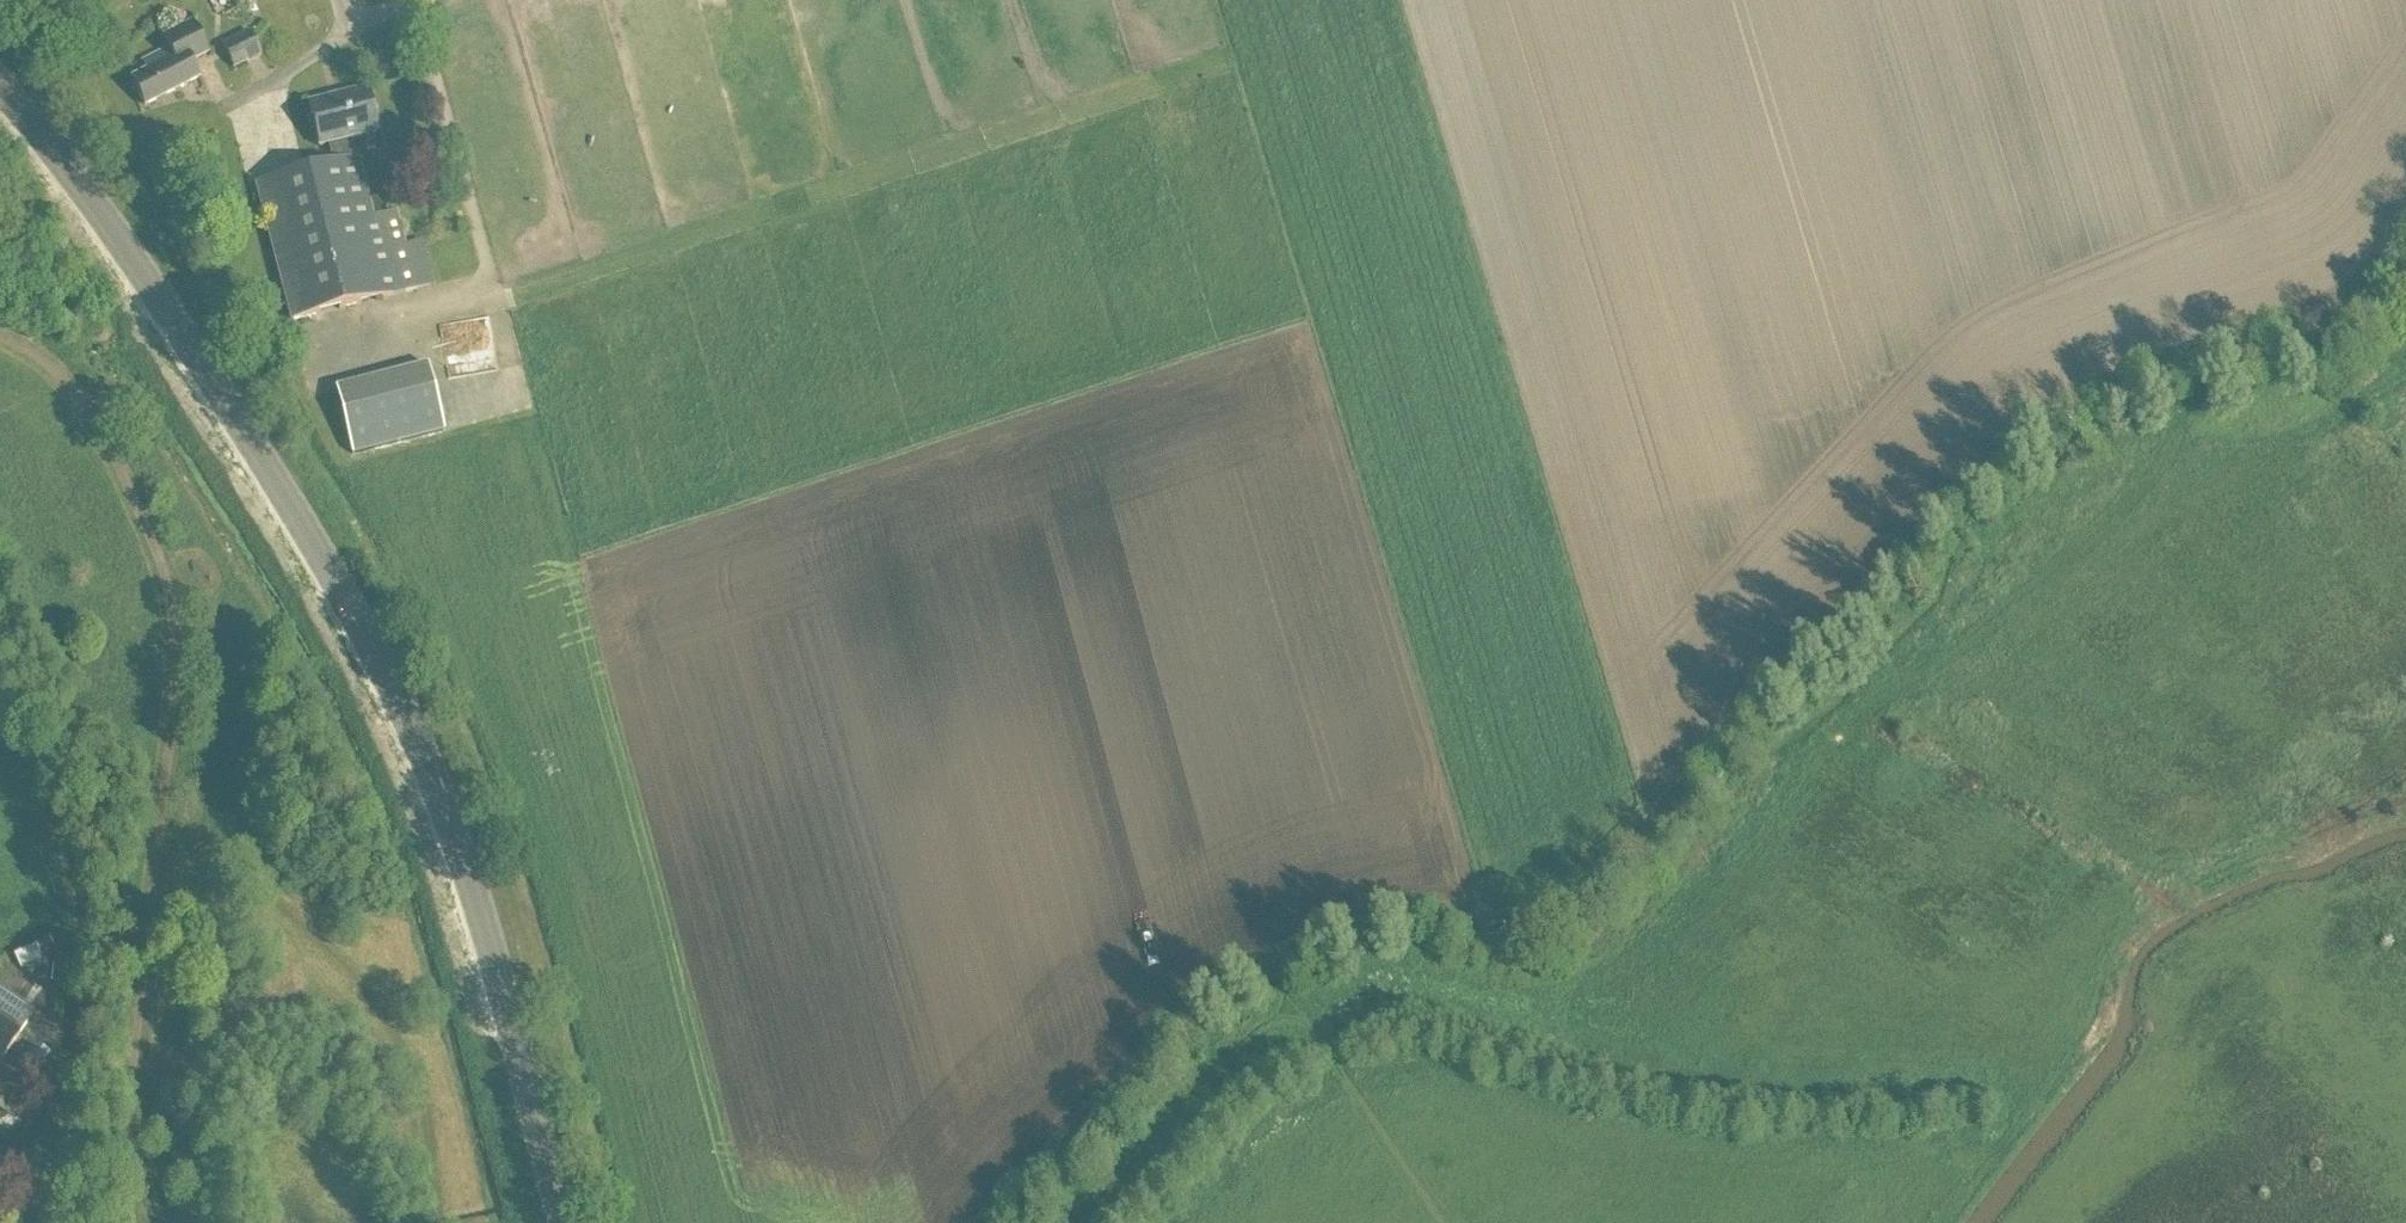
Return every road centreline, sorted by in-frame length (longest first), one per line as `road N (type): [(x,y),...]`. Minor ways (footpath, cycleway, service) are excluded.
road 1 (primary): [(555,1222),(450,828),(403,694),(295,502),(92,204),(0,88)]

